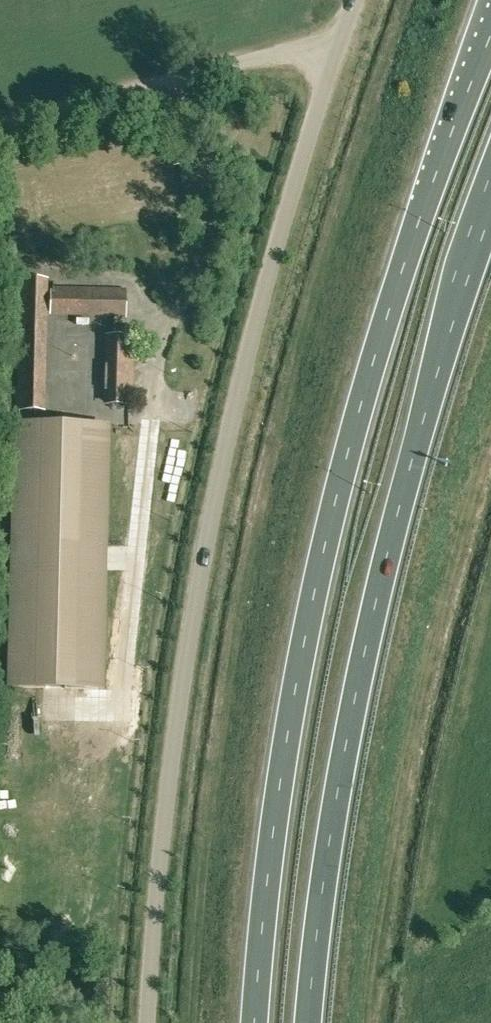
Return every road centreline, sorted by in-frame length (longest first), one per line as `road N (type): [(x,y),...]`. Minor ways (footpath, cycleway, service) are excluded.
road 1 (trunk): [(490,36),(416,230),(335,509),(286,784),(256,1022)]
road 2 (unclassified): [(148,1022),(166,792),(218,483),(262,302),(342,35)]
road 3 (trunk): [(313,1022),(338,803),(405,491),(490,202)]
road 4 (track): [(0,126),(226,66)]
road 5 (unclassified): [(226,66),(342,35)]

